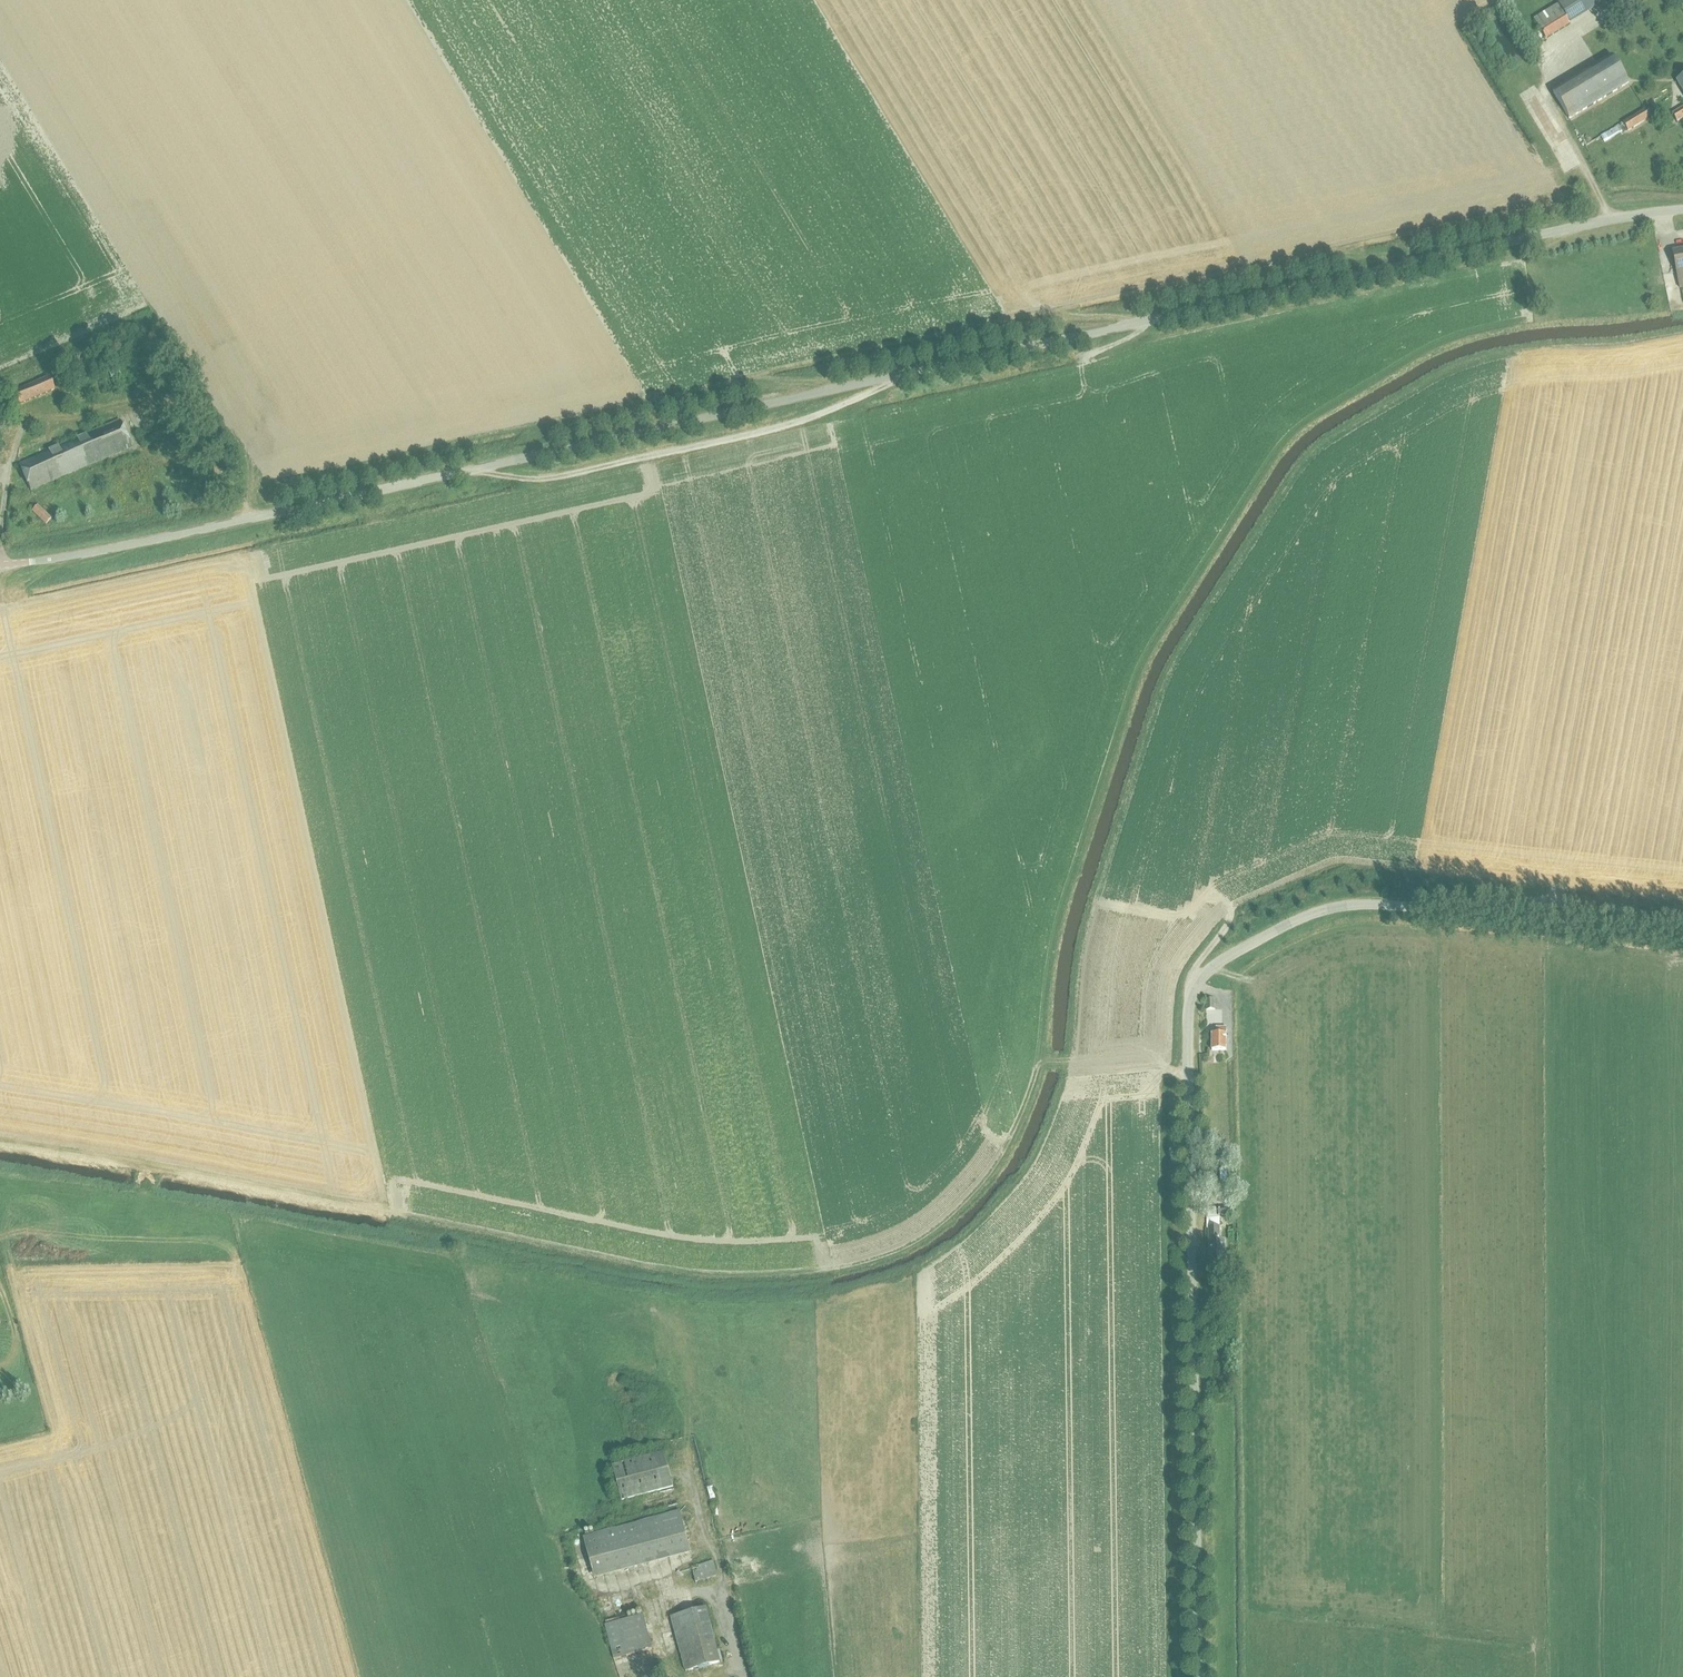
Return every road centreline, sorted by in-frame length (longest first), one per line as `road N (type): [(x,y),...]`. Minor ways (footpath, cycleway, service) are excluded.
road 1 (unclassified): [(0,565),(139,542),(1613,219),(1682,210)]
road 2 (unclassified): [(1203,1676),(1188,1032),(1206,973),(1288,928),(1353,909),(1682,935)]

